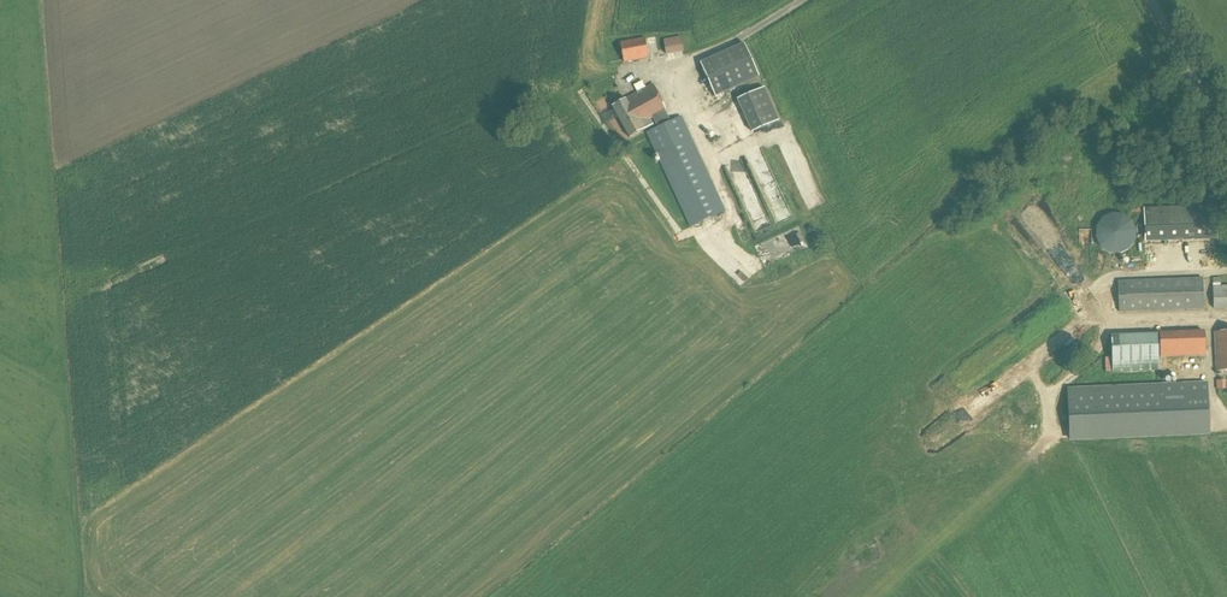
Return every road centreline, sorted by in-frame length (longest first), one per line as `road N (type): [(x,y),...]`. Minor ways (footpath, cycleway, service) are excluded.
road 1 (unclassified): [(1226,150),(1149,0)]

